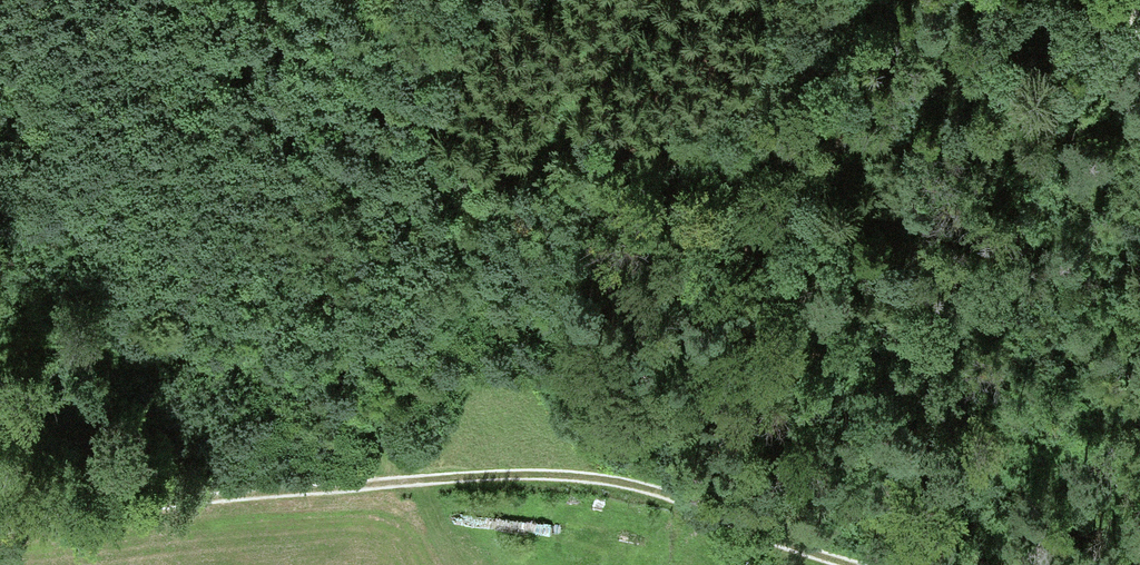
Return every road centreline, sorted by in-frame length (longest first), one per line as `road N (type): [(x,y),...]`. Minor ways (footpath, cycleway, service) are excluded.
road 1 (track): [(0,528),(163,501),(521,475),(605,477),(847,564)]
road 2 (track): [(369,430),(462,304),(498,179),(536,148),(610,147),(647,168),(738,247),(767,246),(818,222)]
road 3 (track): [(391,483),(369,430),(320,387),(239,351),(151,335),(0,355)]

